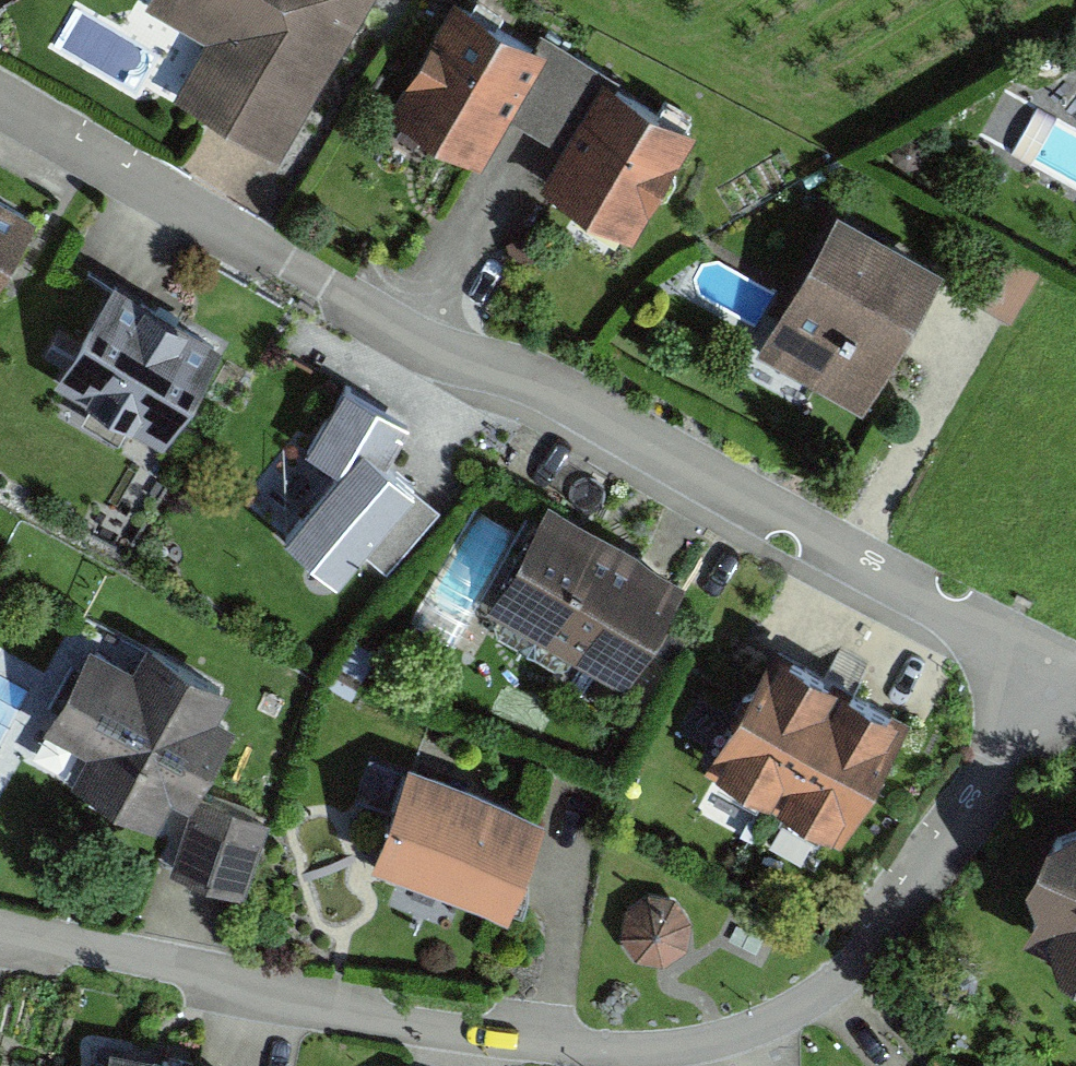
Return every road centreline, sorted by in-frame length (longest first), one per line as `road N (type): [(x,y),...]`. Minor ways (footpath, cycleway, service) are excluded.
road 1 (residential): [(1047,659),(929,872),(880,943),(841,980),(746,1031),(642,1051),(585,1047),(0,941)]
road 2 (residential): [(1047,659),(574,397),(400,334),(0,96)]

